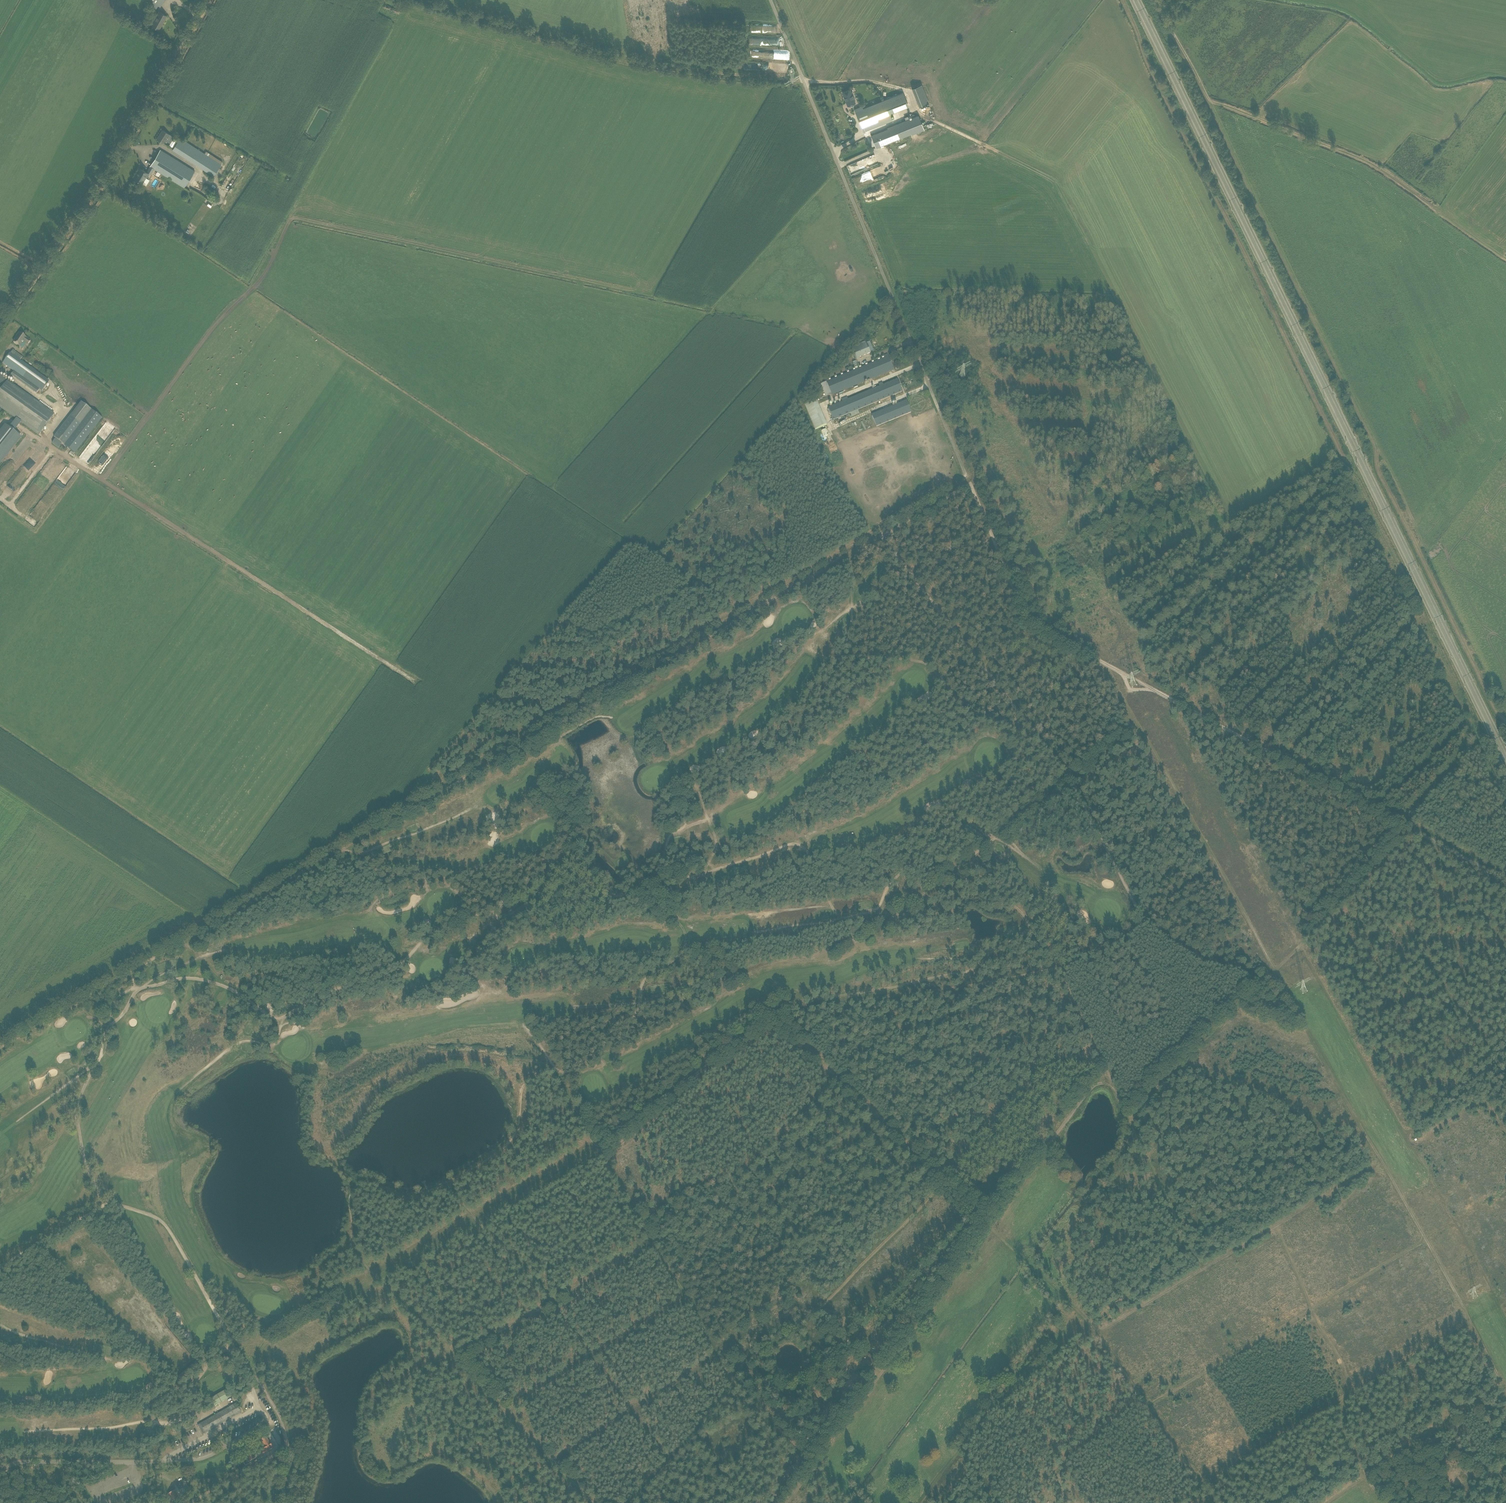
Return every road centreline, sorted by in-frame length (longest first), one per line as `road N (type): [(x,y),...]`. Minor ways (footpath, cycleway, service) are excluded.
road 1 (track): [(559,815),(587,832),(622,873),(643,882),(546,910),(518,929),(474,904),(372,981),(326,992),(280,1018),(211,981),(145,987),(105,1035),(77,1107),(86,1164),(108,1201),(163,1223),(230,1339),(196,1382),(193,1415),(233,1400)]
road 2 (track): [(708,868),(801,846),(835,913),(860,941),(1071,777),(1000,709),(954,699),(928,665),(860,656),(850,640),(852,586)]
road 3 (track): [(99,478),(227,310),(263,276),(293,218),(630,290)]
road 4 (track): [(996,948),(968,970),(776,1006),(604,1139),(526,1026)]
road 5 (unclassified): [(966,474),(773,0)]
road 6 (track): [(1505,258),(1368,162),(1210,102),(1159,0)]
road 7 (track): [(690,778),(716,842),(710,863),(693,877),(643,882),(682,927),(685,949),(643,982),(633,1018),(553,1065)]
road 8 (track): [(418,0),(609,54),(807,82)]
road 9 (unclassified): [(0,325),(99,189),(208,0)]
road 10 (track): [(93,475),(414,681)]
road 11 (track): [(1078,903),(1055,925),(1026,930),(1004,946),(921,959)]
road 12 (track): [(0,1266),(108,1201)]

